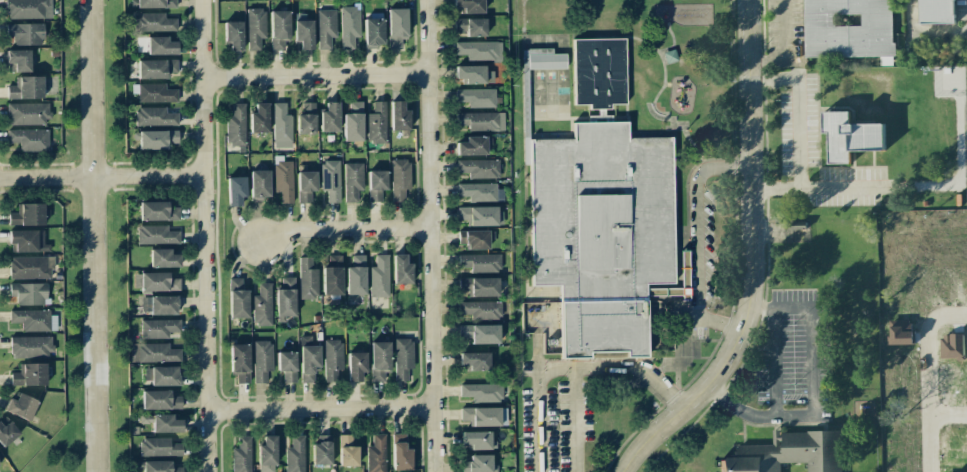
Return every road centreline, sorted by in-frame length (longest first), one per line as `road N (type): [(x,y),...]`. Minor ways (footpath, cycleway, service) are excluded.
road 1 (residential): [(748,0),(751,304),(721,371),(625,471)]
road 2 (residential): [(434,471),(423,0)]
road 3 (residential): [(87,0),(96,471)]
road 4 (residential): [(202,0),(207,471)]
road 5 (residential): [(207,408),(433,408)]
road 6 (residential): [(203,77),(425,74)]
road 7 (residential): [(966,414),(927,414),(926,337),(933,317),(966,314)]
road 8 (residential): [(262,240),(287,228),(428,228)]

